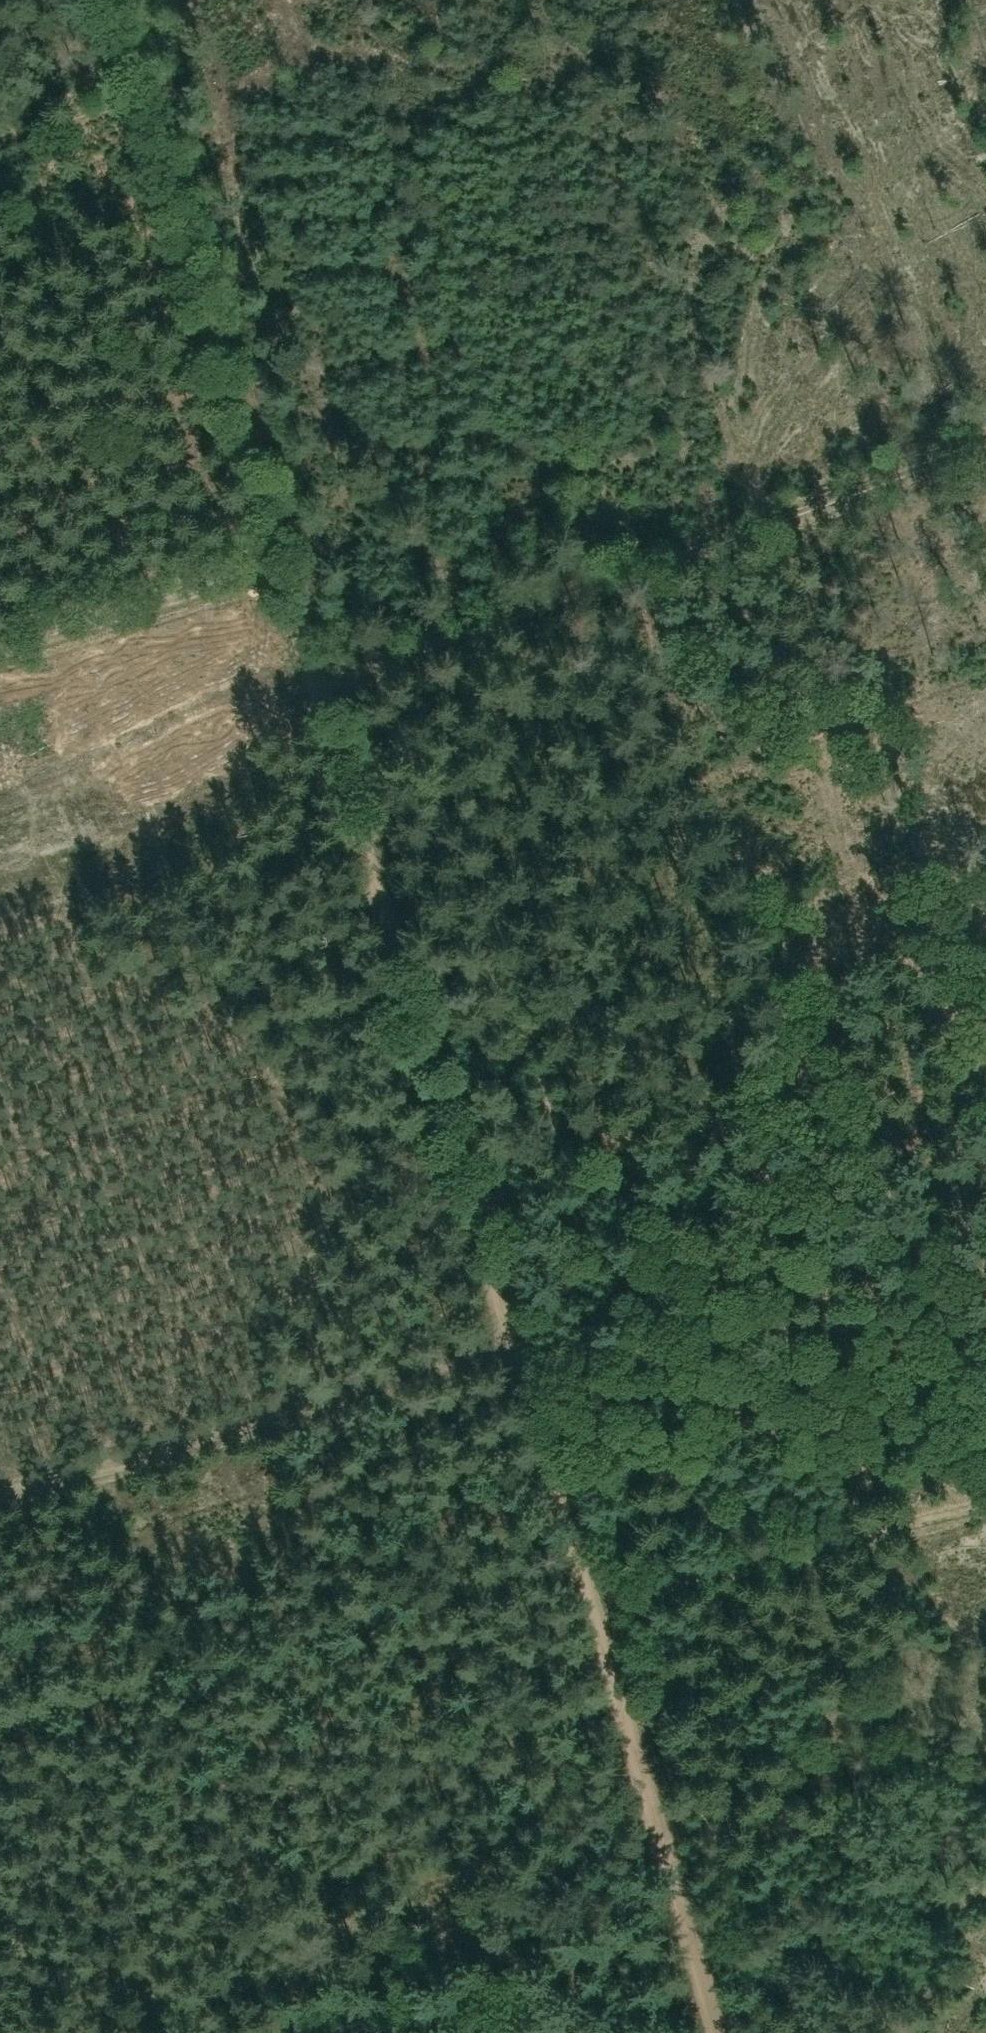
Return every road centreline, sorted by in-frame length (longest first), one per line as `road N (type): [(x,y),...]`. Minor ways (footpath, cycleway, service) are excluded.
road 1 (track): [(105,0),(718,2032)]
road 2 (track): [(394,679),(985,452)]
road 3 (track): [(0,635),(273,552)]

